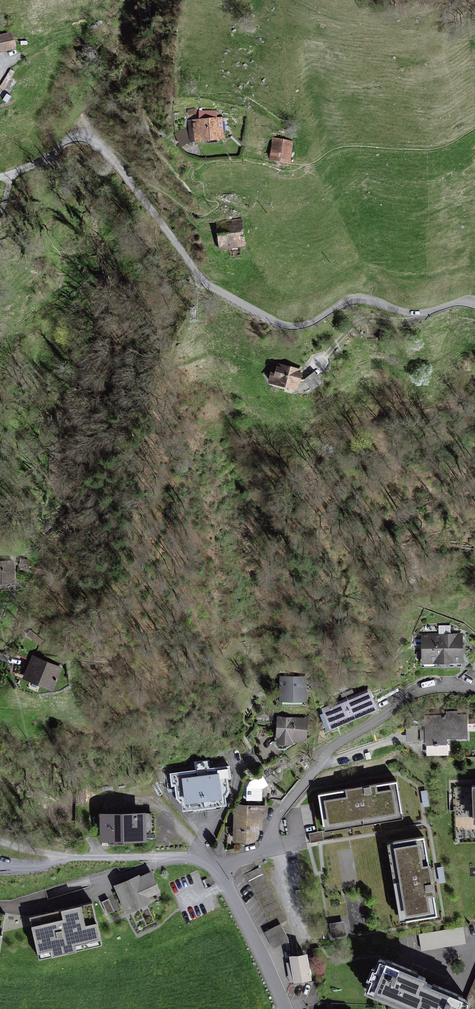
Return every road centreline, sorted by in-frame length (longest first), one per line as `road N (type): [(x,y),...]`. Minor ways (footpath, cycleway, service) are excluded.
road 1 (unclassified): [(474,303),(418,314),(361,298),(293,328),(192,271),(90,135),(71,136),(18,175),(0,178)]
road 2 (residential): [(217,869),(265,849),(279,816),(336,746),(428,690),(474,688)]
road 3 (residential): [(0,845),(74,857),(184,858),(217,869)]
road 4 (residential): [(217,869),(286,1008)]

